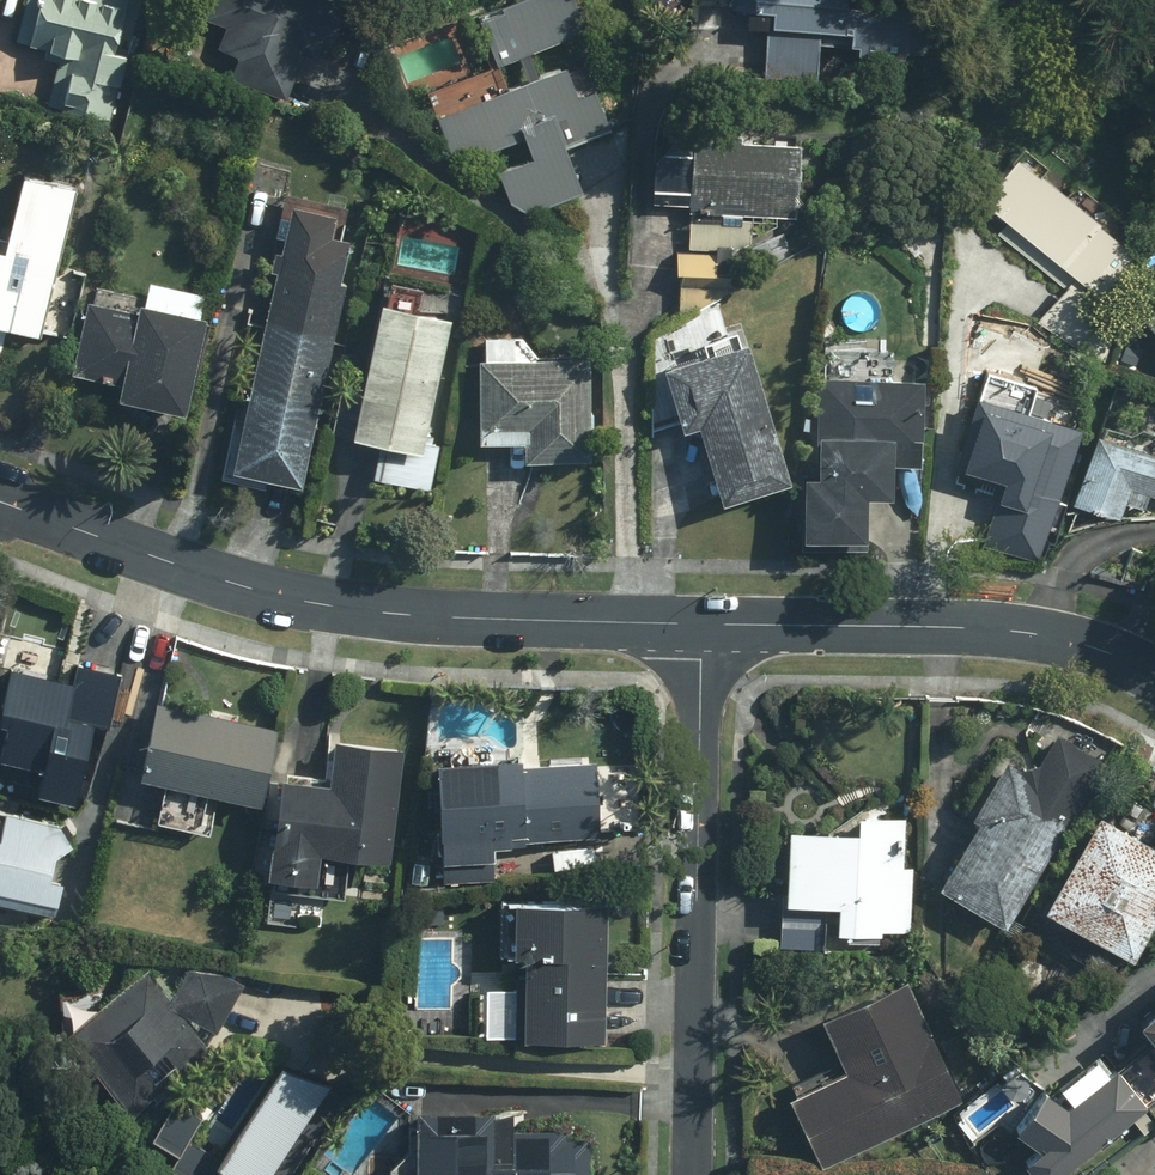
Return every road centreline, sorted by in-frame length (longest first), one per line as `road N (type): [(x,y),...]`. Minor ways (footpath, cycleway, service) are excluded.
road 1 (tertiary): [(0,500),(250,590),(370,613),(702,627)]
road 2 (residential): [(702,627),(693,1174)]
road 3 (tertiary): [(702,627),(1021,632),(1075,643),(1154,675)]

